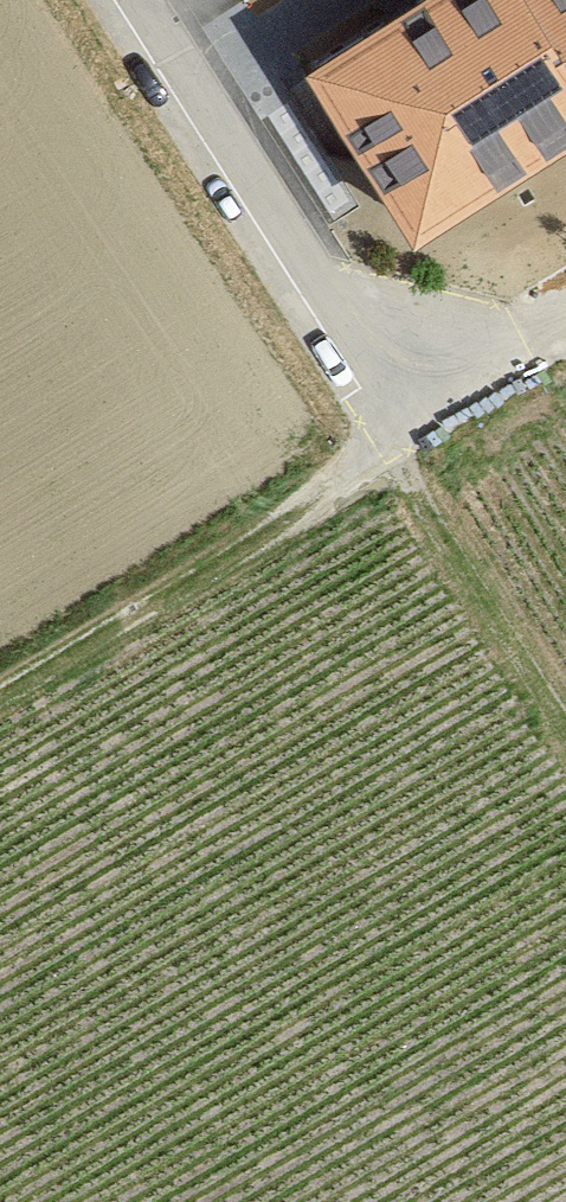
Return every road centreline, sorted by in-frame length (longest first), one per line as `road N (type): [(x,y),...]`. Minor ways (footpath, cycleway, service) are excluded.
road 1 (residential): [(132,0),(412,434)]
road 2 (track): [(412,434),(340,489),(0,690)]
road 3 (track): [(565,715),(411,472),(412,434)]
road 4 (track): [(565,342),(412,434)]

